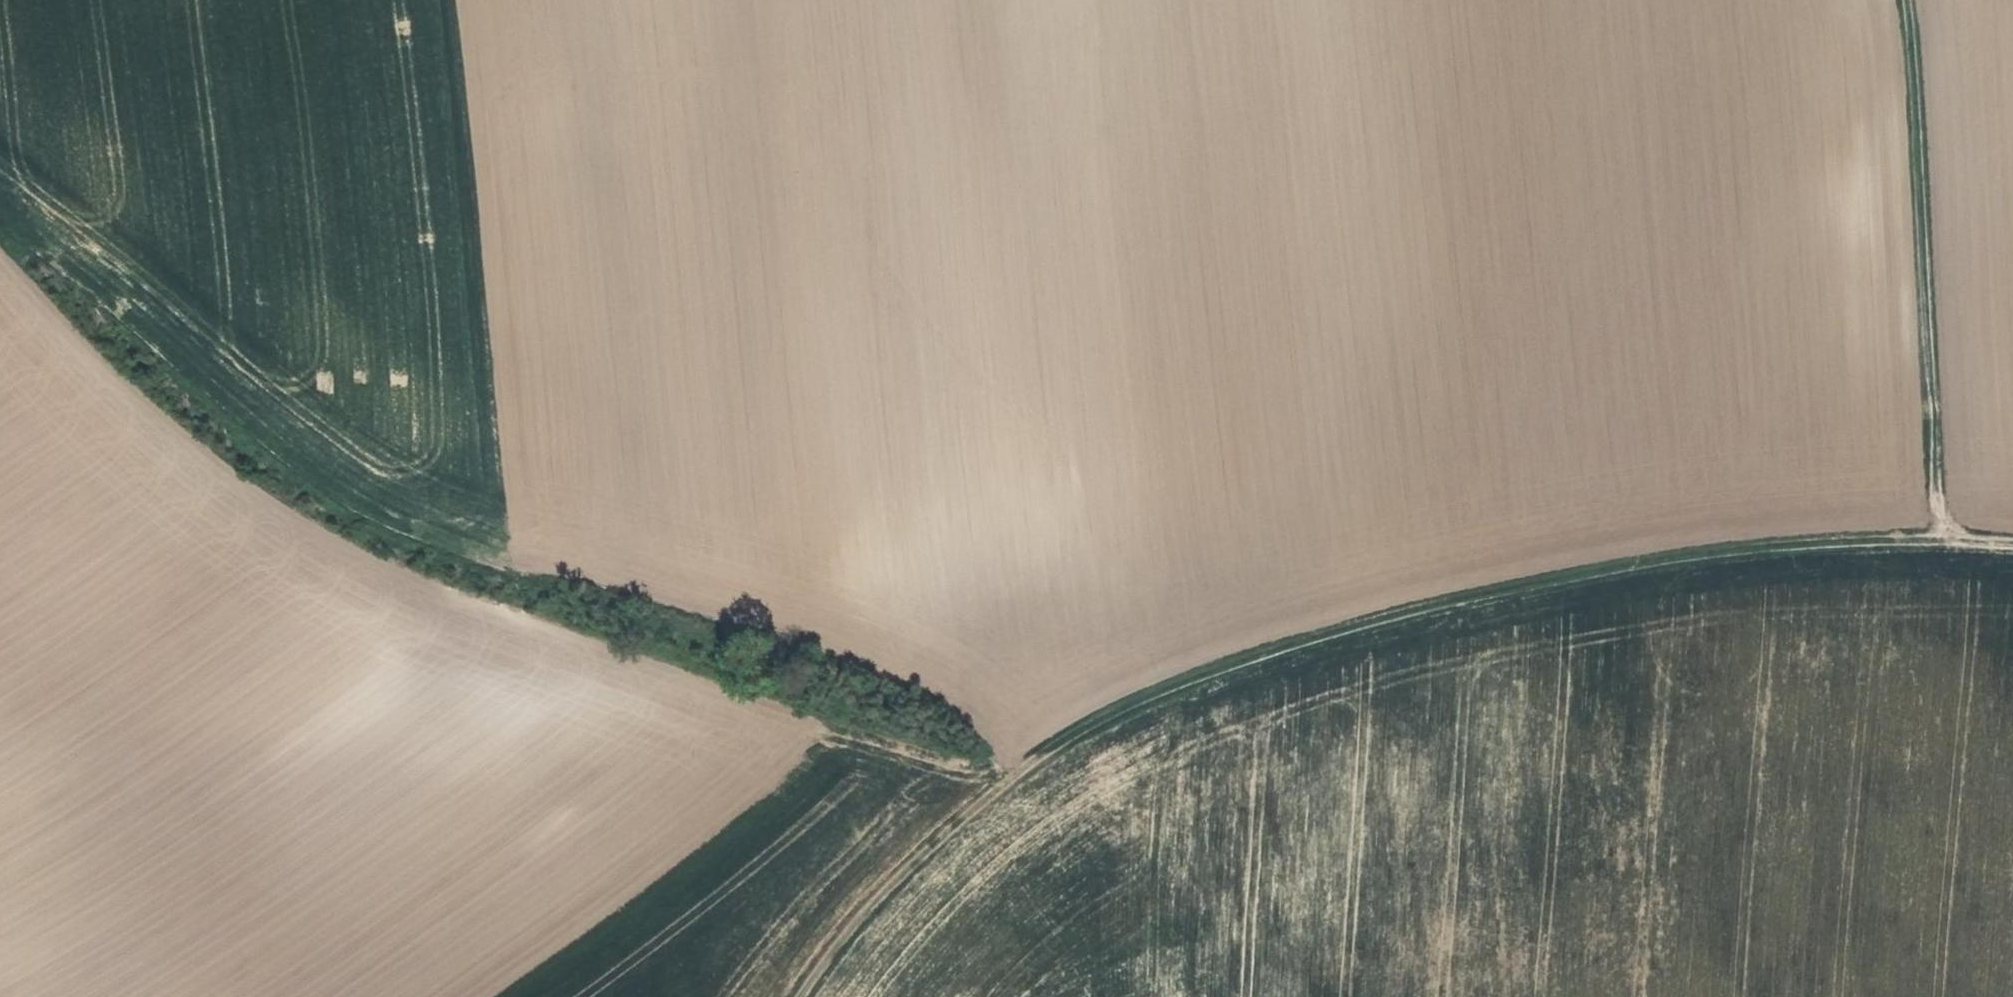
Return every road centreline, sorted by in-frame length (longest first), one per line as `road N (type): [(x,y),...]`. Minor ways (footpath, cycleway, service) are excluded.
road 1 (track): [(1946,540),(1655,560),(1363,625),(1219,669),(1127,707),(998,788),(857,910),(790,996)]
road 2 (track): [(1907,0),(1938,510),(1946,540)]

